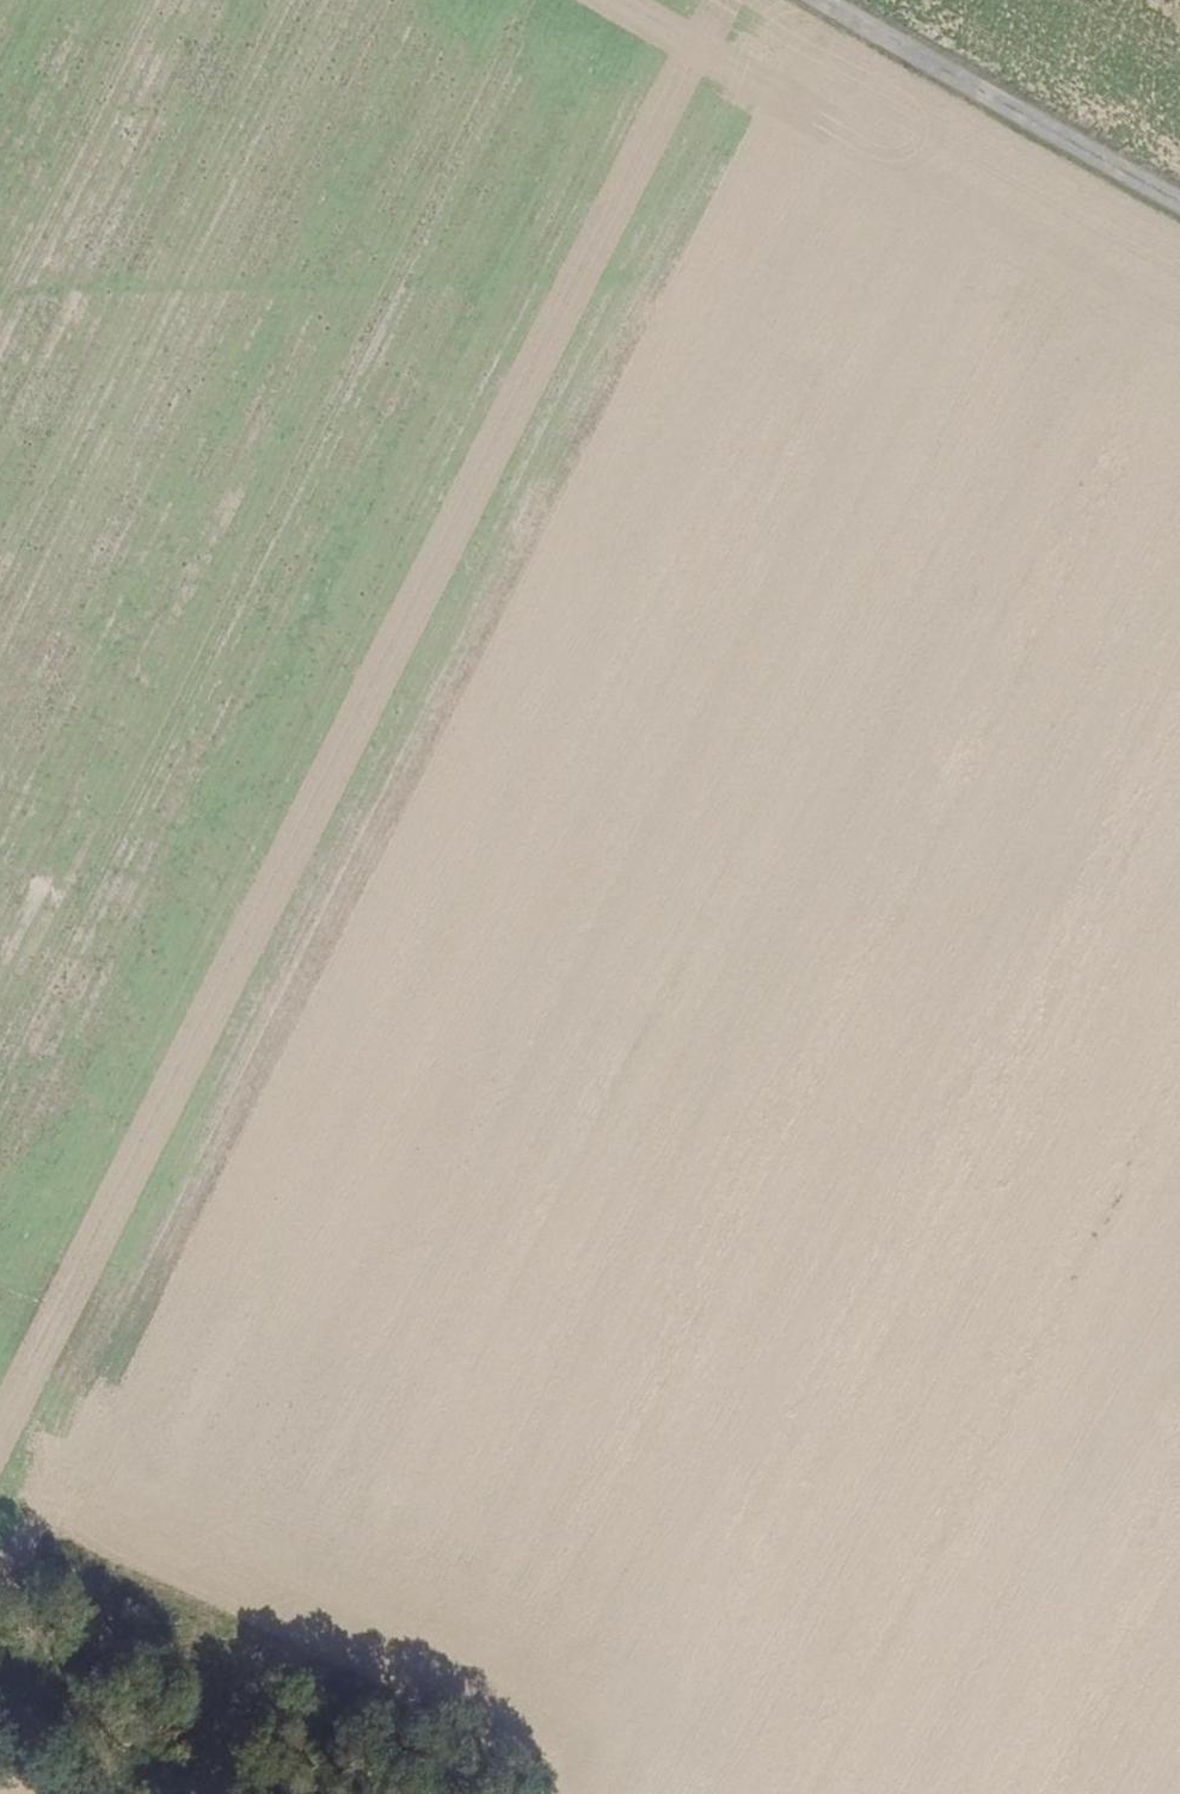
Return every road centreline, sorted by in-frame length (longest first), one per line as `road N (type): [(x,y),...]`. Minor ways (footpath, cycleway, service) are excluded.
road 1 (track): [(1179,174),(856,0)]

